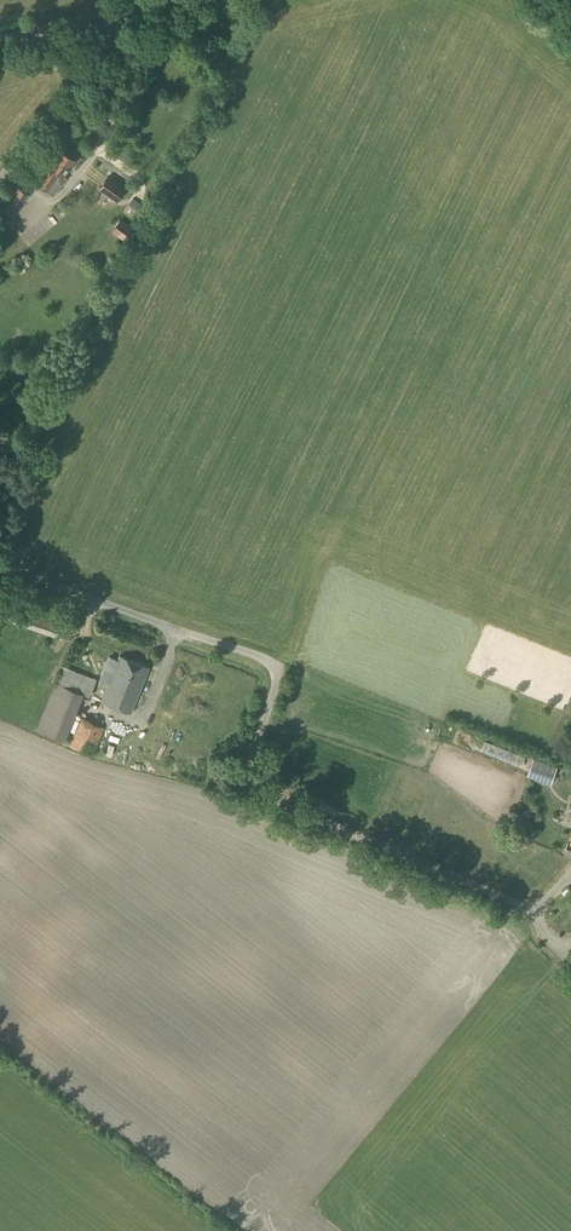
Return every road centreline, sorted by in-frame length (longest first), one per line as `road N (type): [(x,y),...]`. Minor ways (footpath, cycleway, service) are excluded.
road 1 (unclassified): [(558,957),(518,904),(259,795),(242,755),(261,690),(254,658),(0,570)]
road 2 (unclassified): [(0,183),(119,15)]
road 3 (unclassified): [(0,44),(119,15)]

